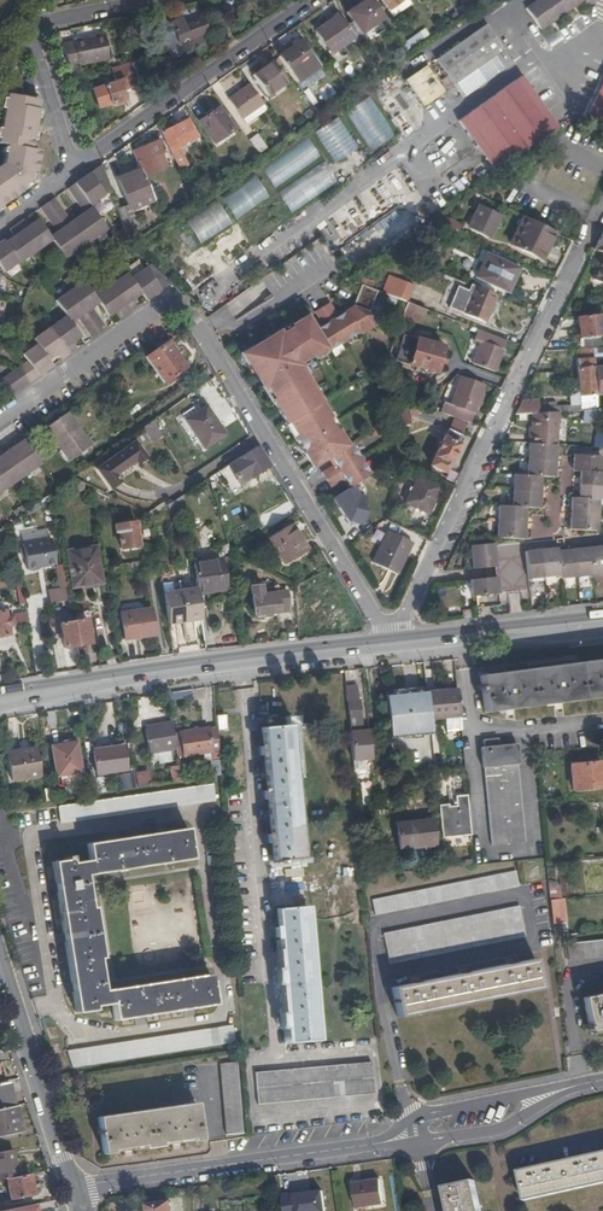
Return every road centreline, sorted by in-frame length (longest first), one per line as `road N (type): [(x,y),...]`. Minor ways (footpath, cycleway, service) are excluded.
road 1 (residential): [(0,423),(174,300),(393,645)]
road 2 (residential): [(393,645),(602,213)]
road 3 (secondary): [(35,695),(393,645)]
road 4 (unclassified): [(367,1147),(70,1188)]
road 5 (residential): [(72,171),(305,0)]
road 6 (residential): [(147,0),(42,21),(25,41),(72,171)]
road 7 (tertiary): [(0,956),(70,1188)]
road 8 (unclassified): [(367,1147),(498,1130),(576,1085)]
road 9 (unclassified): [(576,1085),(407,1120),(367,1147)]
road 10 (secondary): [(393,645),(581,624)]

